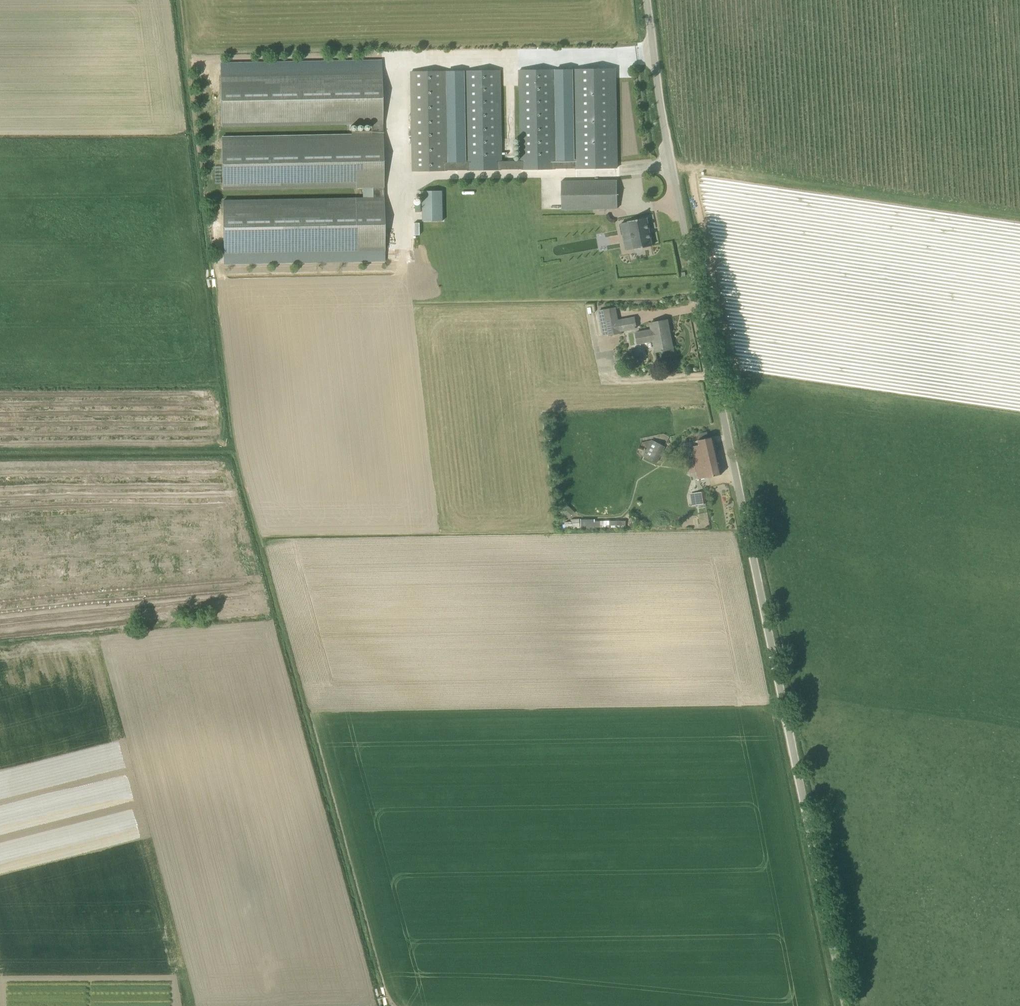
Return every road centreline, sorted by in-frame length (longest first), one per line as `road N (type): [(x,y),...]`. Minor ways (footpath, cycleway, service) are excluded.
road 1 (unclassified): [(841,1005),(671,176),(647,0)]

